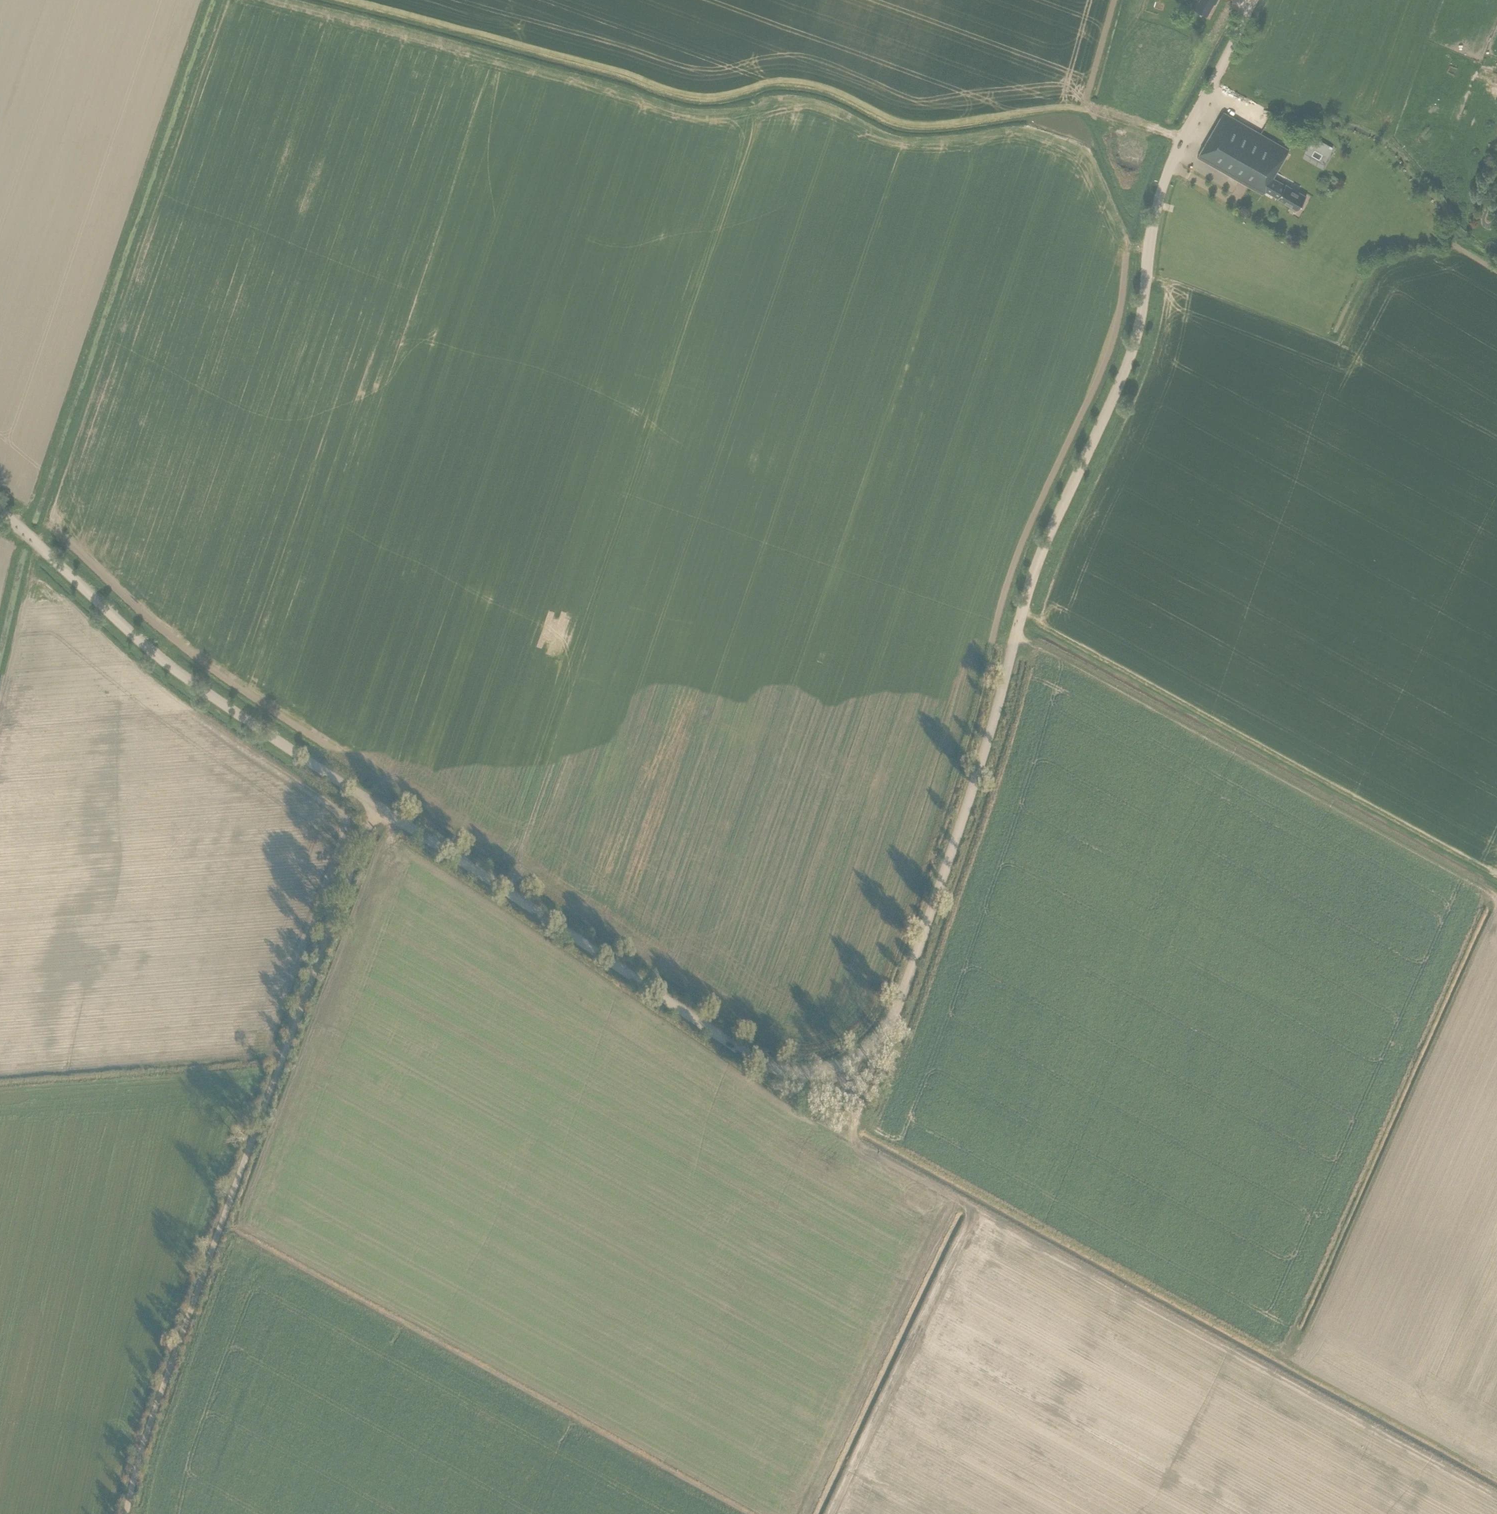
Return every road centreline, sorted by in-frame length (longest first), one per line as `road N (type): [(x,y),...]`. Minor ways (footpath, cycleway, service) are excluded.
road 1 (tertiary): [(0,510),(174,669),(723,1040),(781,1066),(845,1063),(885,1032),(896,1011),(991,738),(1037,571),(1118,389),(1138,326),(1163,181),(1252,0)]

